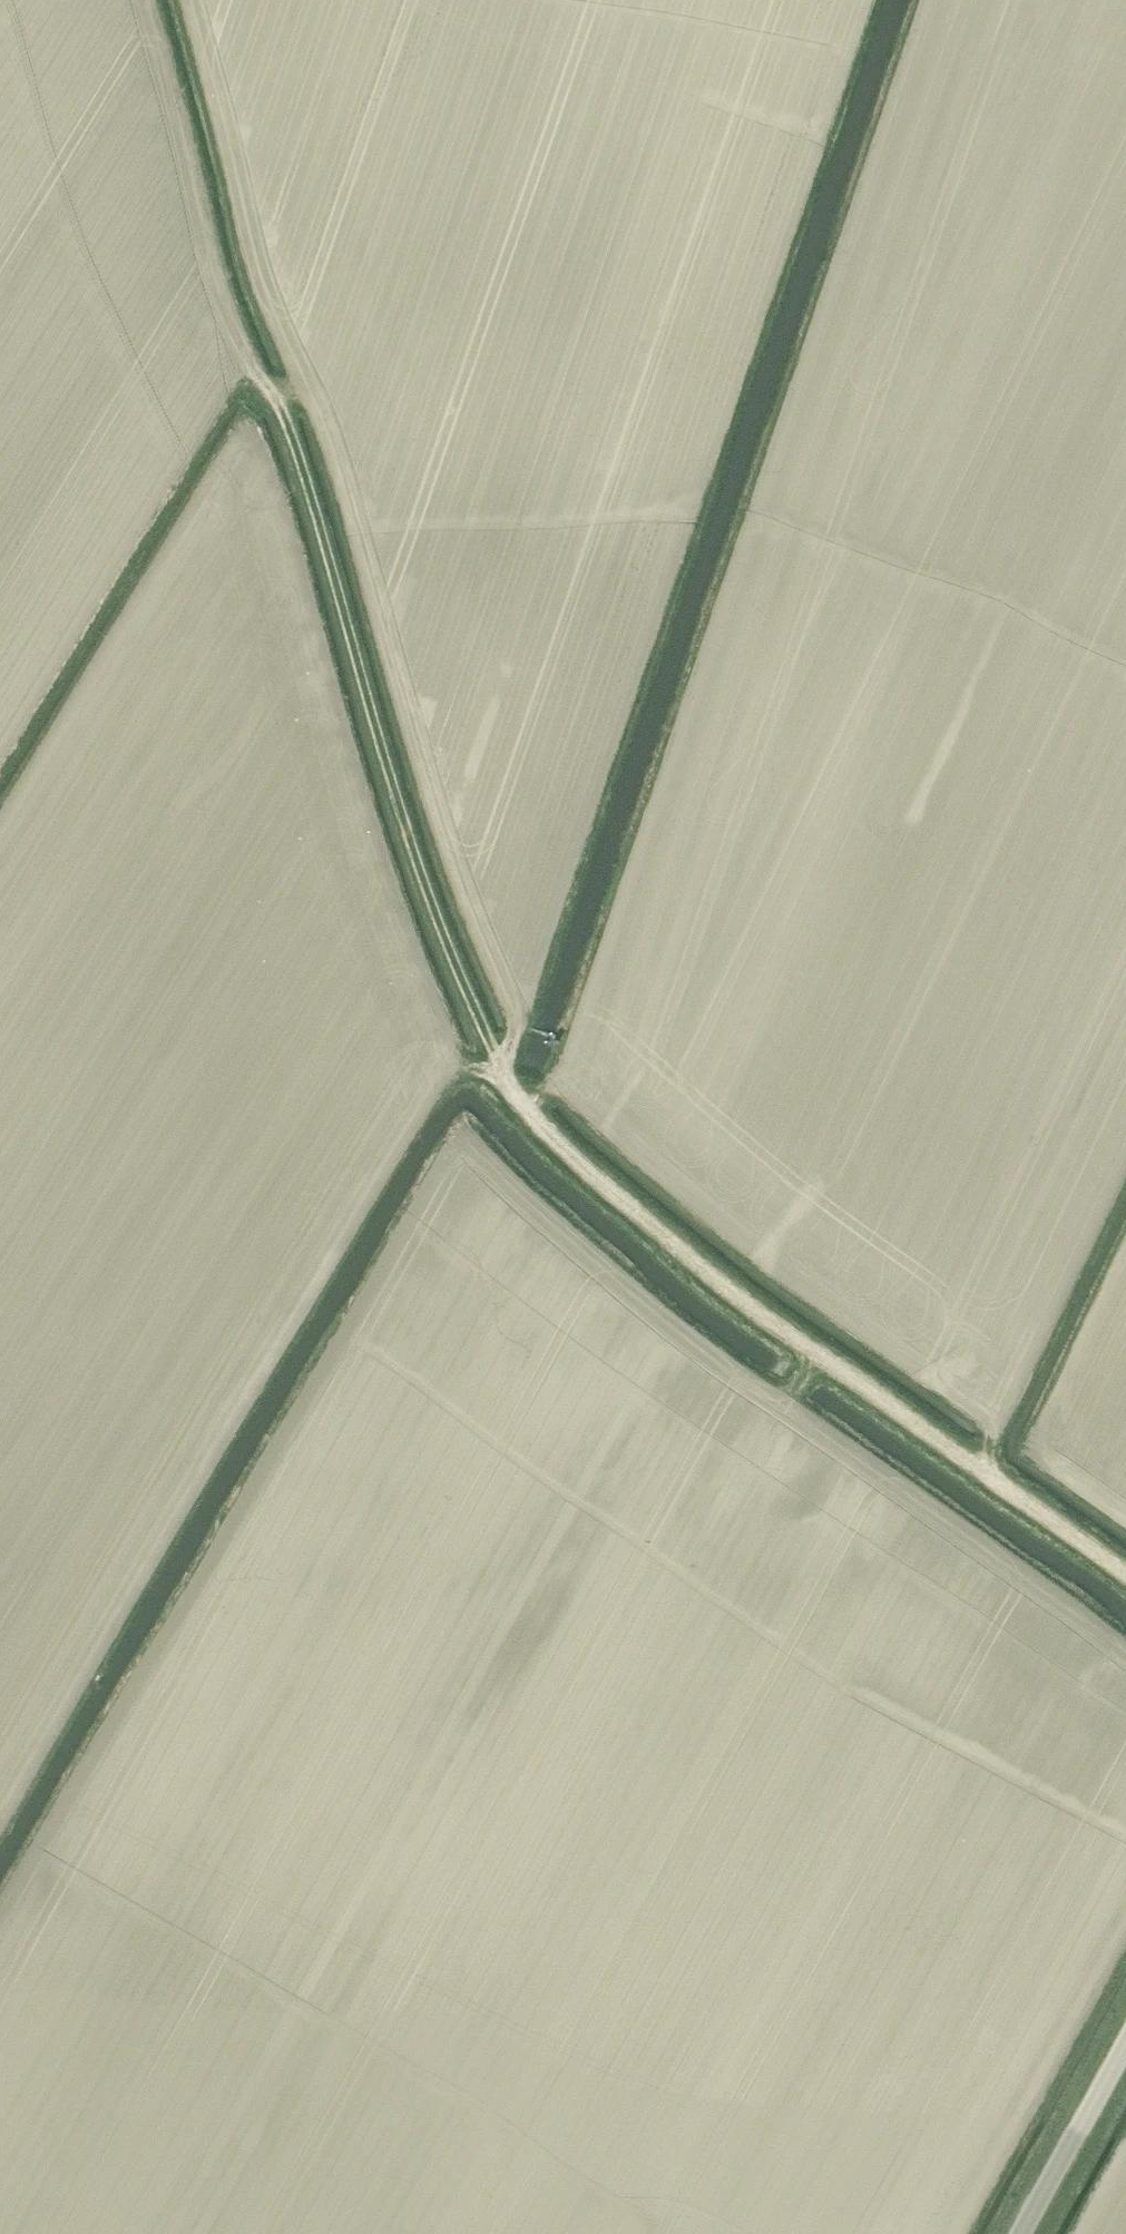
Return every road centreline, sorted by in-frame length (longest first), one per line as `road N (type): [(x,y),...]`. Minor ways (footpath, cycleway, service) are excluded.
road 1 (track): [(1125,1571),(662,1233),(508,1082),(415,858),(301,463),(251,363),(156,0)]
road 2 (tertiary): [(1022,2233),(1125,2044)]

